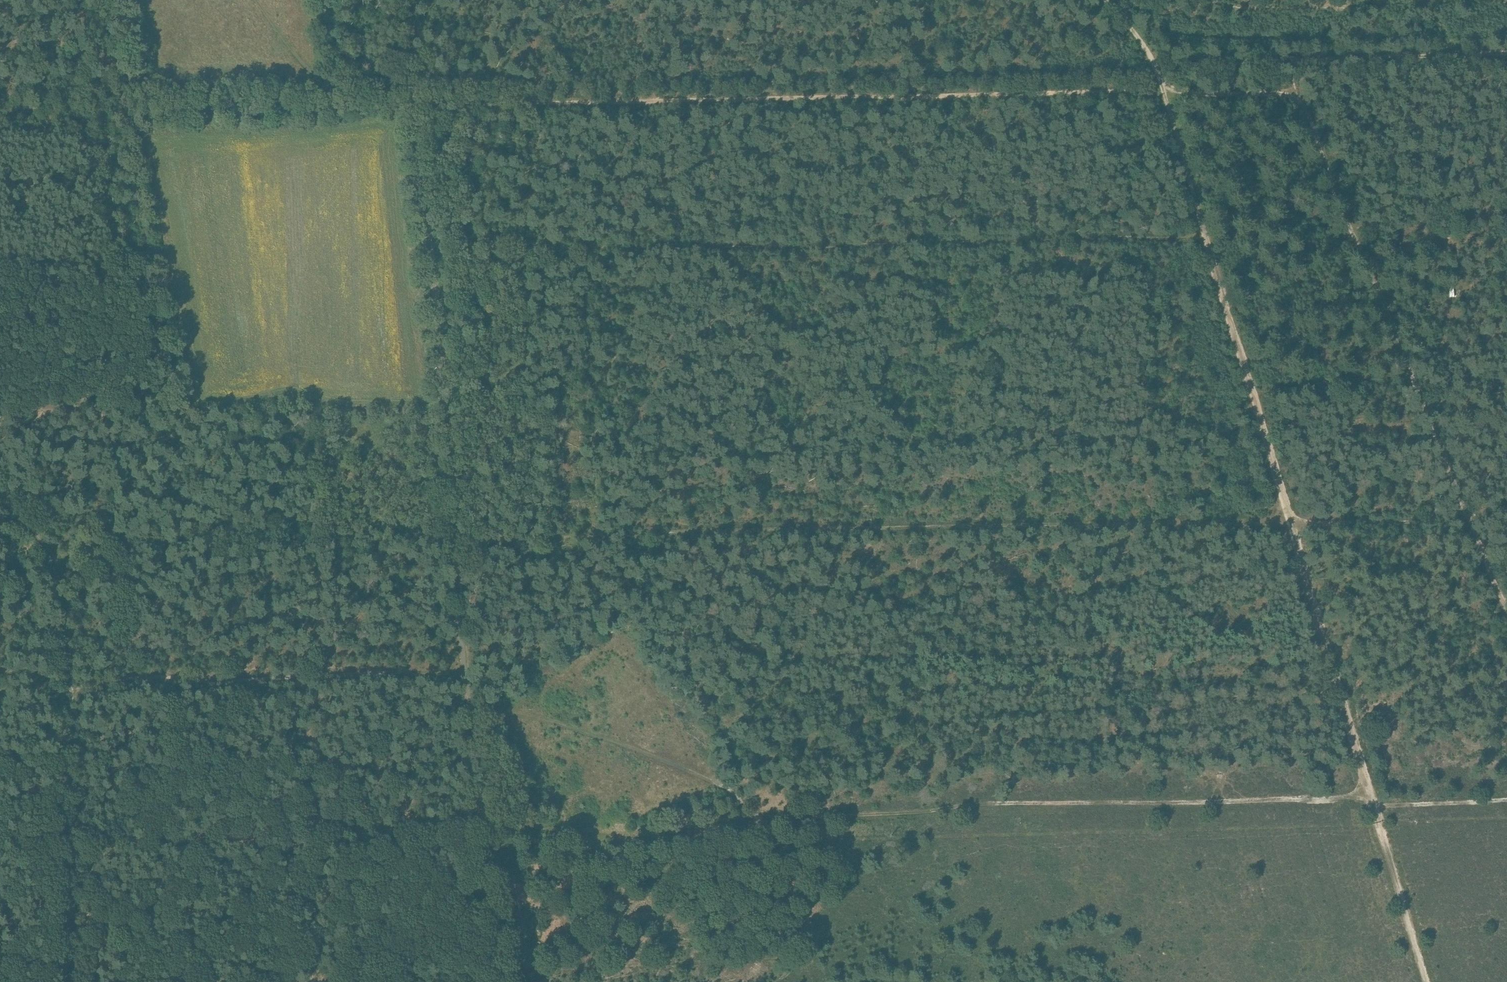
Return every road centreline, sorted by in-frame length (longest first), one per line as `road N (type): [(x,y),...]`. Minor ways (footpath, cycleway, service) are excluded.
road 1 (track): [(1160,90),(416,103)]
road 2 (track): [(1289,520),(1241,388),(1160,90)]
road 3 (track): [(1370,797),(1289,520)]
road 4 (track): [(1425,981),(1370,797)]

